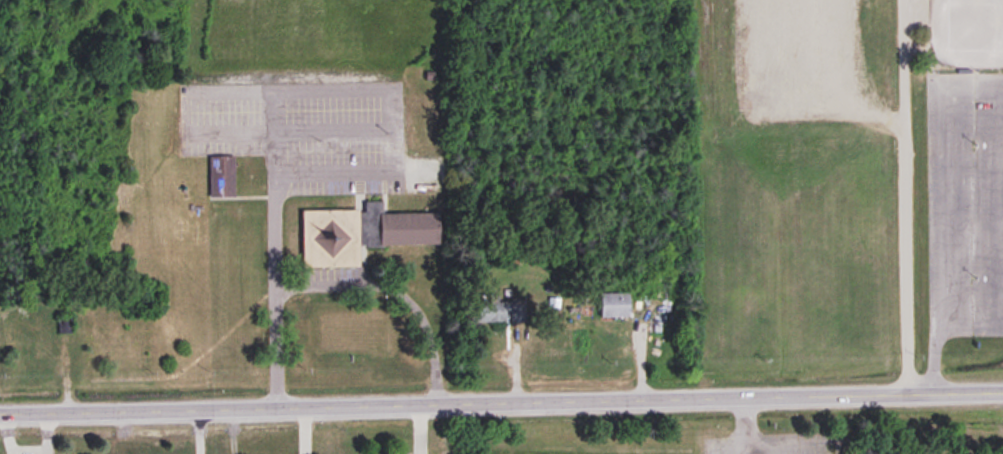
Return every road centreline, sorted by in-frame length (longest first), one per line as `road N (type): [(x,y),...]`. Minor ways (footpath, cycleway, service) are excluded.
road 1 (tertiary): [(1002,389),(0,410)]

